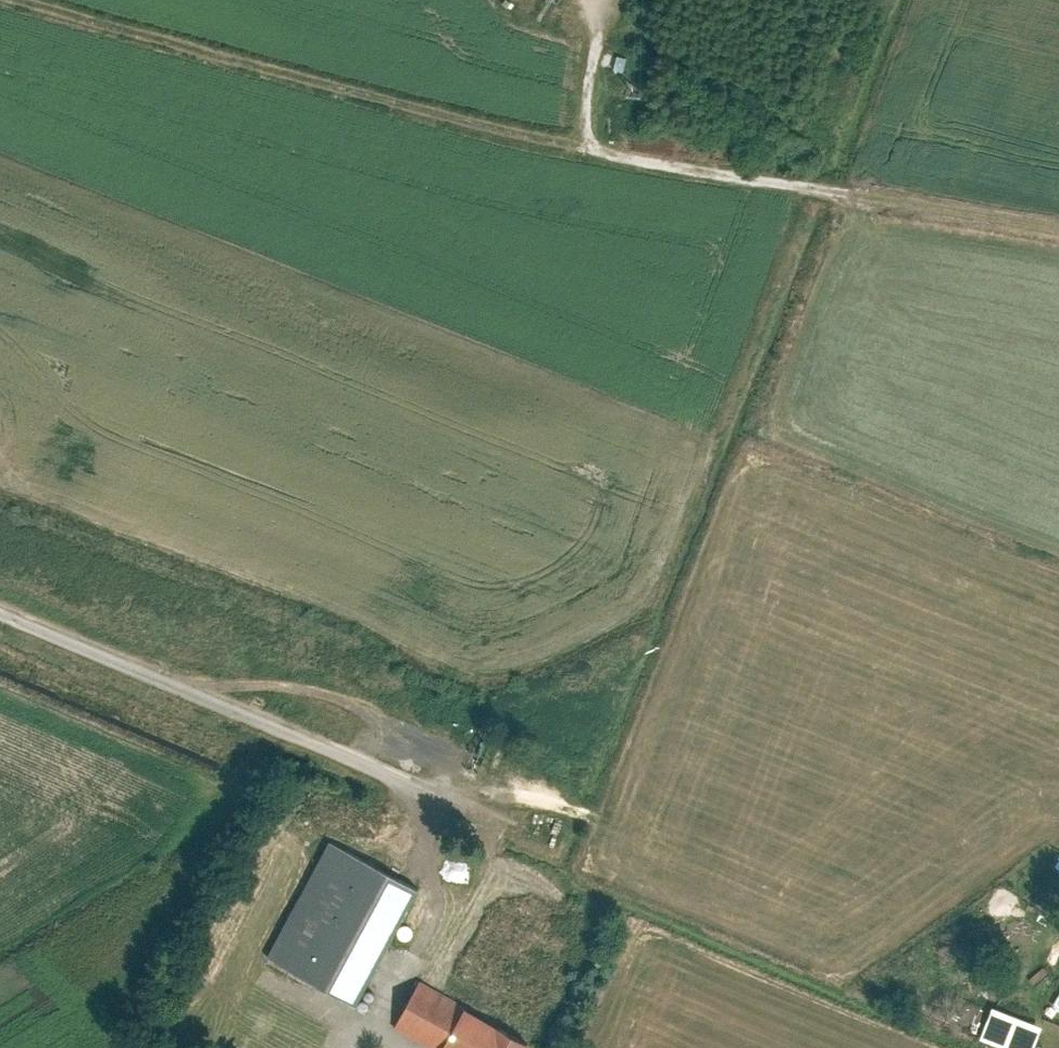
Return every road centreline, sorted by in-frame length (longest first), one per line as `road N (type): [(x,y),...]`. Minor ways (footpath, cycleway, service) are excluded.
road 1 (track): [(23,0),(532,138),(1058,234)]
road 2 (track): [(0,616),(437,796)]
road 3 (track): [(558,0),(594,49),(583,148)]

